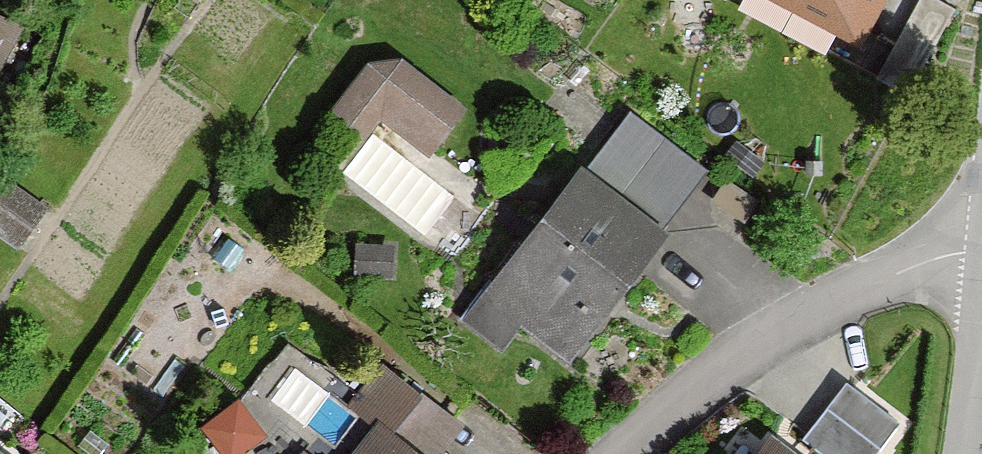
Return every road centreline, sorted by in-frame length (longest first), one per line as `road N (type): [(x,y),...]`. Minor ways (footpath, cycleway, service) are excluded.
road 1 (residential): [(981,252),(871,281),(806,315),(725,367),(619,453)]
road 2 (residential): [(981,276),(963,453)]

